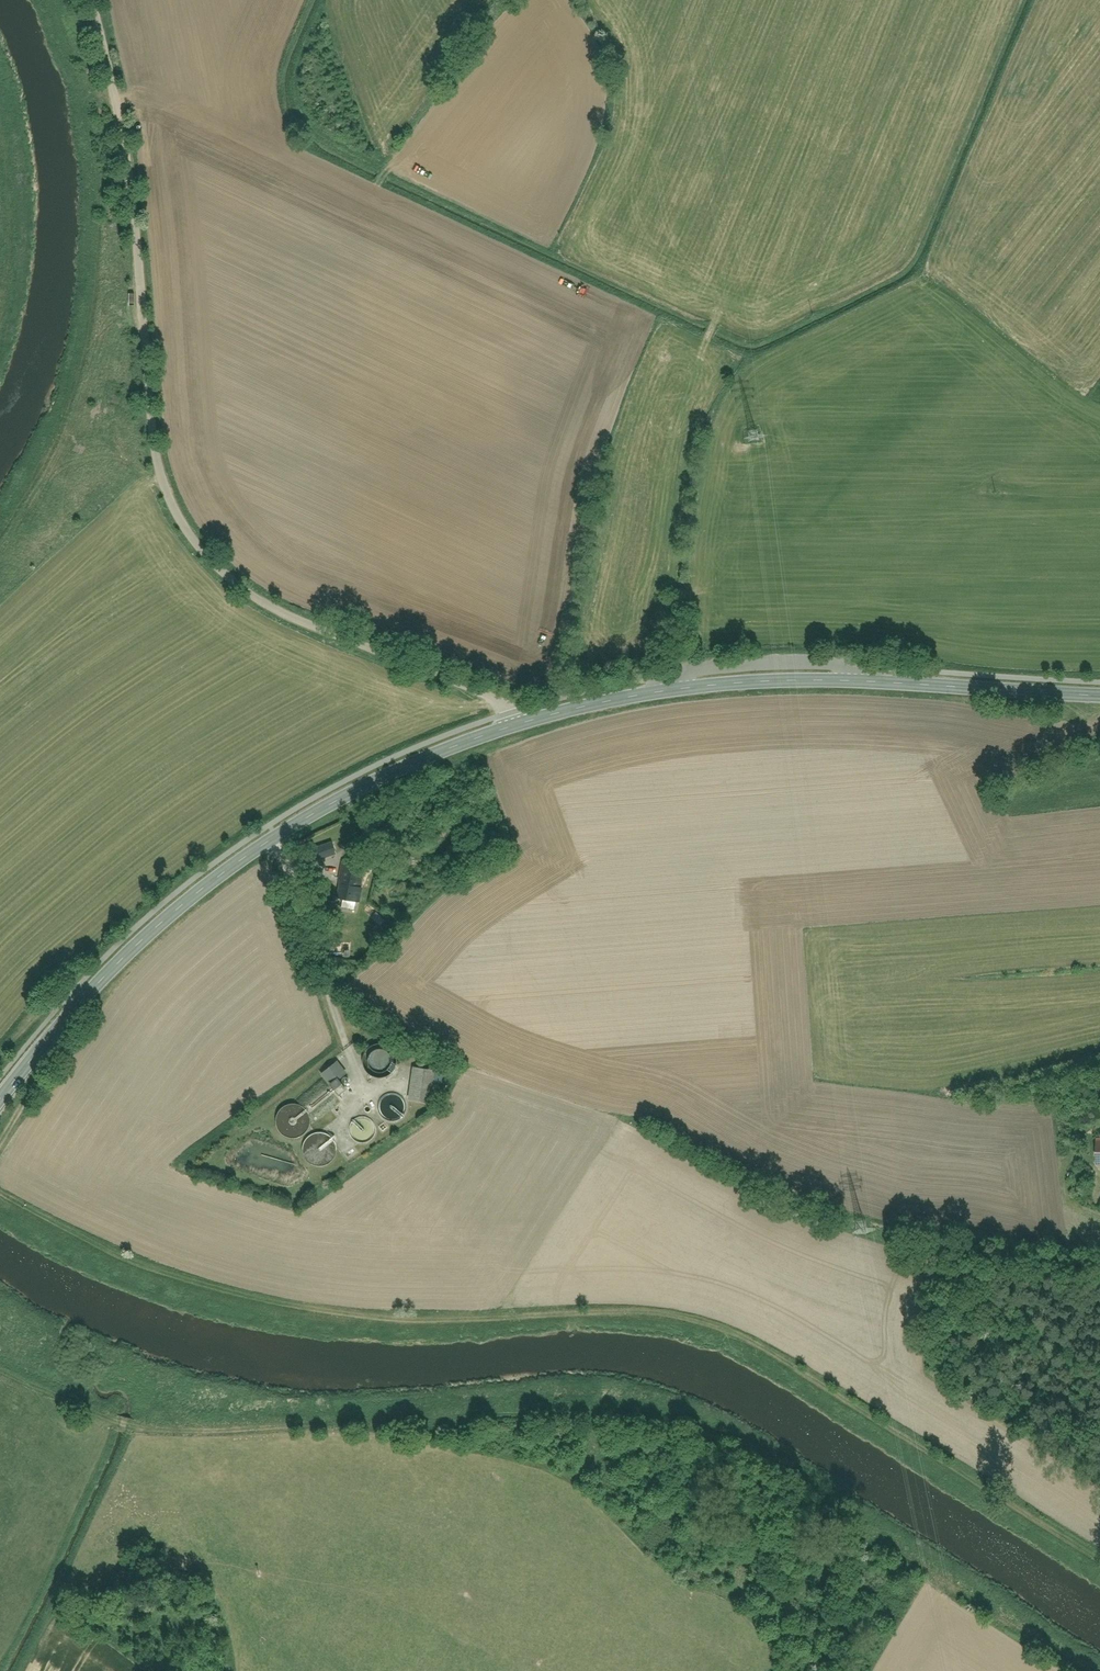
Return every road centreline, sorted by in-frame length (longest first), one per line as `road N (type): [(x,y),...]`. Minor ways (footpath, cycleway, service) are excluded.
road 1 (unclassified): [(520,724),(505,702),(253,596),(199,545),(161,472),(124,129),(94,0)]
road 2 (tertiary): [(0,1105),(78,1008),(210,883),(393,774),(520,724)]
road 3 (tertiary): [(520,724),(669,691),(745,684),(1099,695)]

